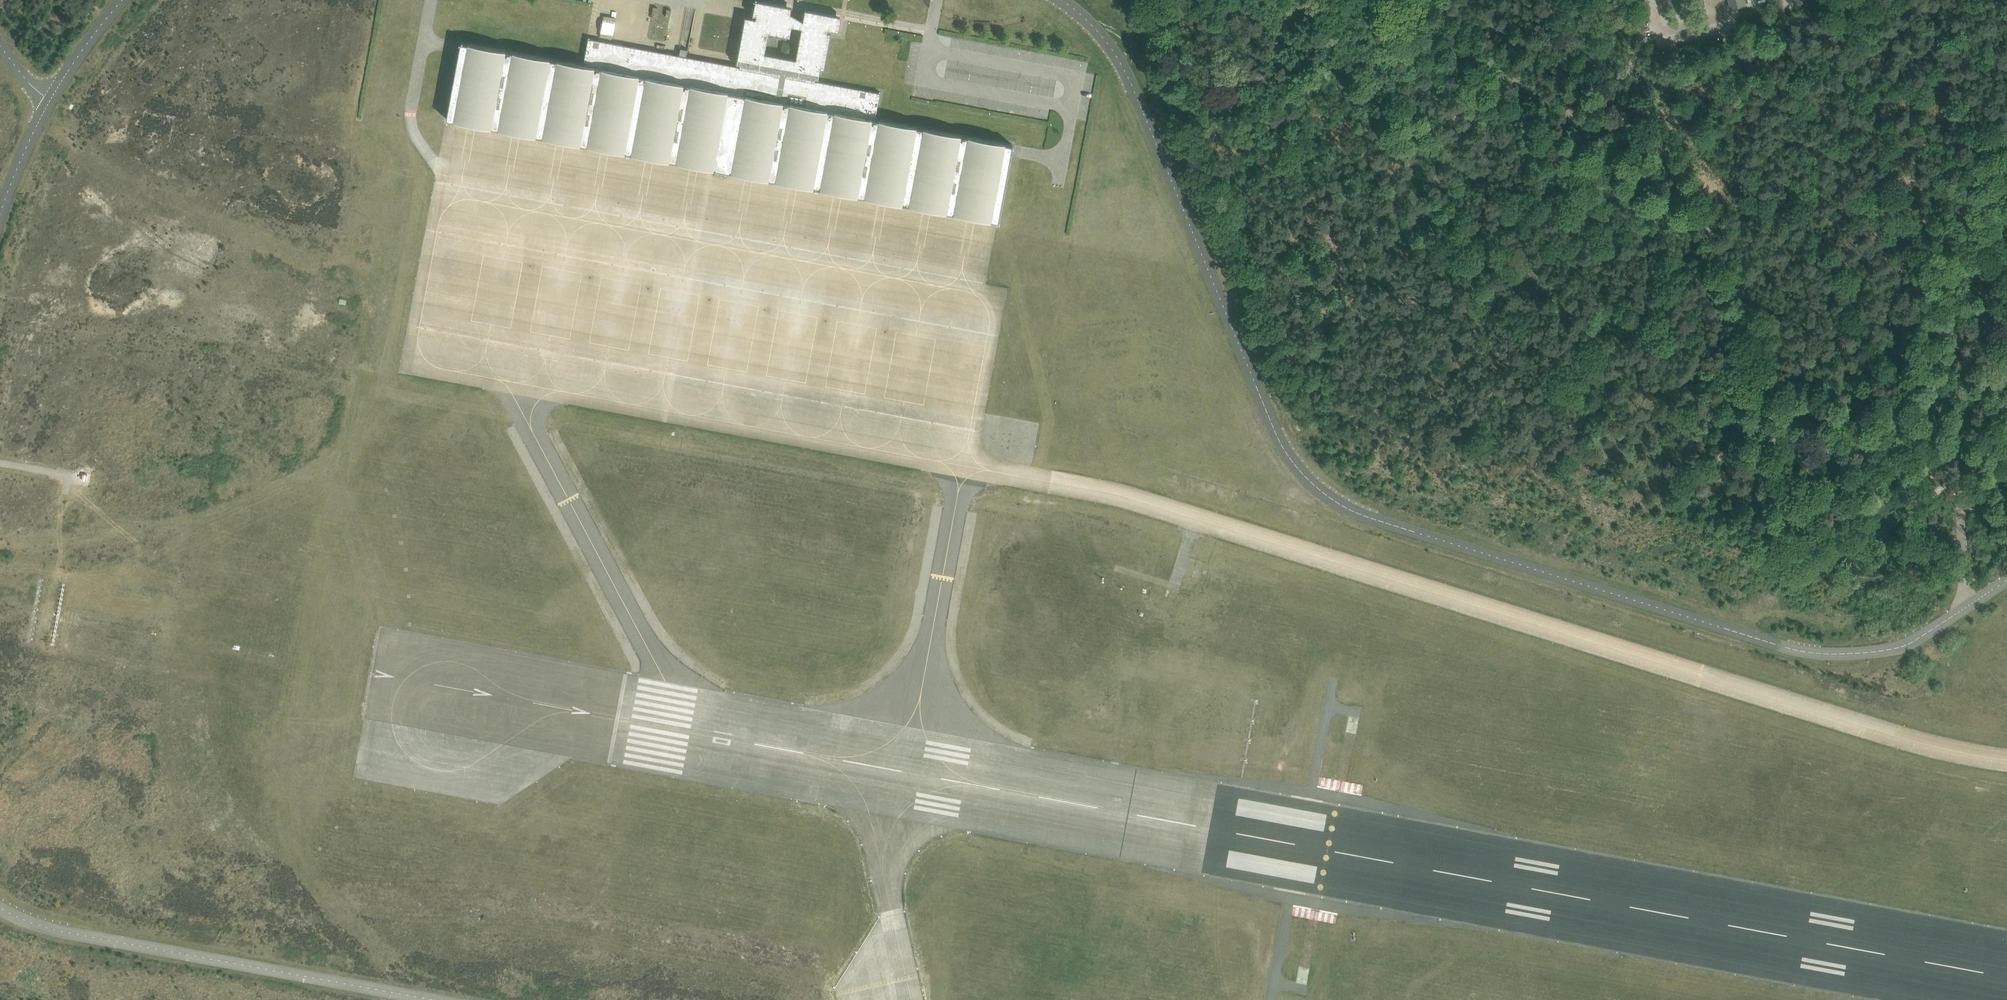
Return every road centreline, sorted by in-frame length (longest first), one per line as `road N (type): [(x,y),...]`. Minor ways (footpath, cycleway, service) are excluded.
road 1 (unclassified): [(2006,581),(1893,651),(1810,653),(1351,510),(1308,479),(1263,407),(1131,81),(1101,36),(1062,0)]
road 2 (unclassified): [(0,905),(23,919),(116,941),(435,999)]
road 3 (unclassified): [(126,0),(80,53),(52,102)]
road 4 (unclassified): [(52,102),(0,211)]

